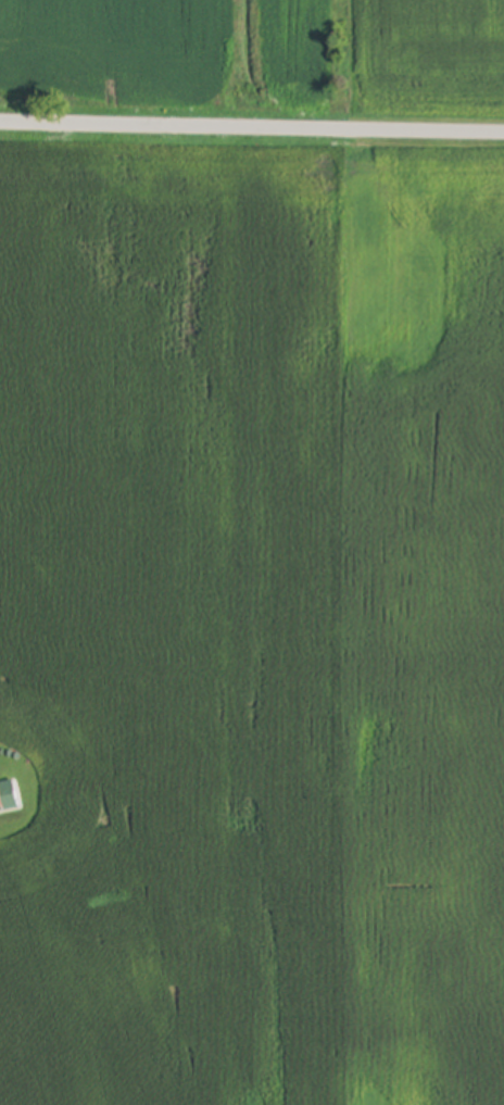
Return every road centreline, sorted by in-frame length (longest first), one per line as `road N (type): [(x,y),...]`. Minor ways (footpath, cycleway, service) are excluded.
road 1 (residential): [(503,134),(0,127)]

